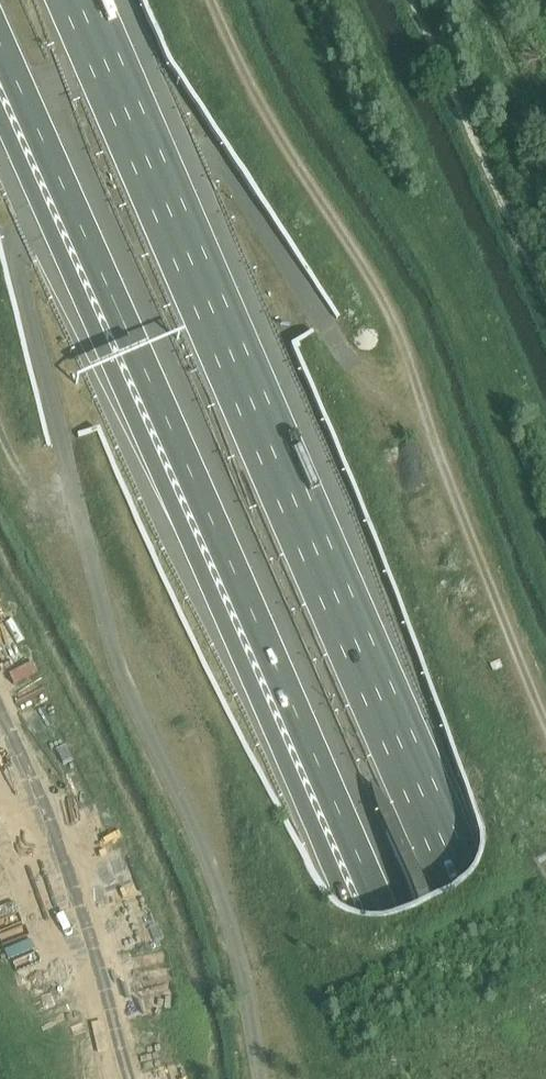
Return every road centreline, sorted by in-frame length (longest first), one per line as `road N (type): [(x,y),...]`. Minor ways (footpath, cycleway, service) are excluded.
road 1 (motorway): [(543,1078),(76,0)]
road 2 (motorway): [(0,43),(466,1078)]
road 3 (motorway): [(0,118),(434,1078)]

